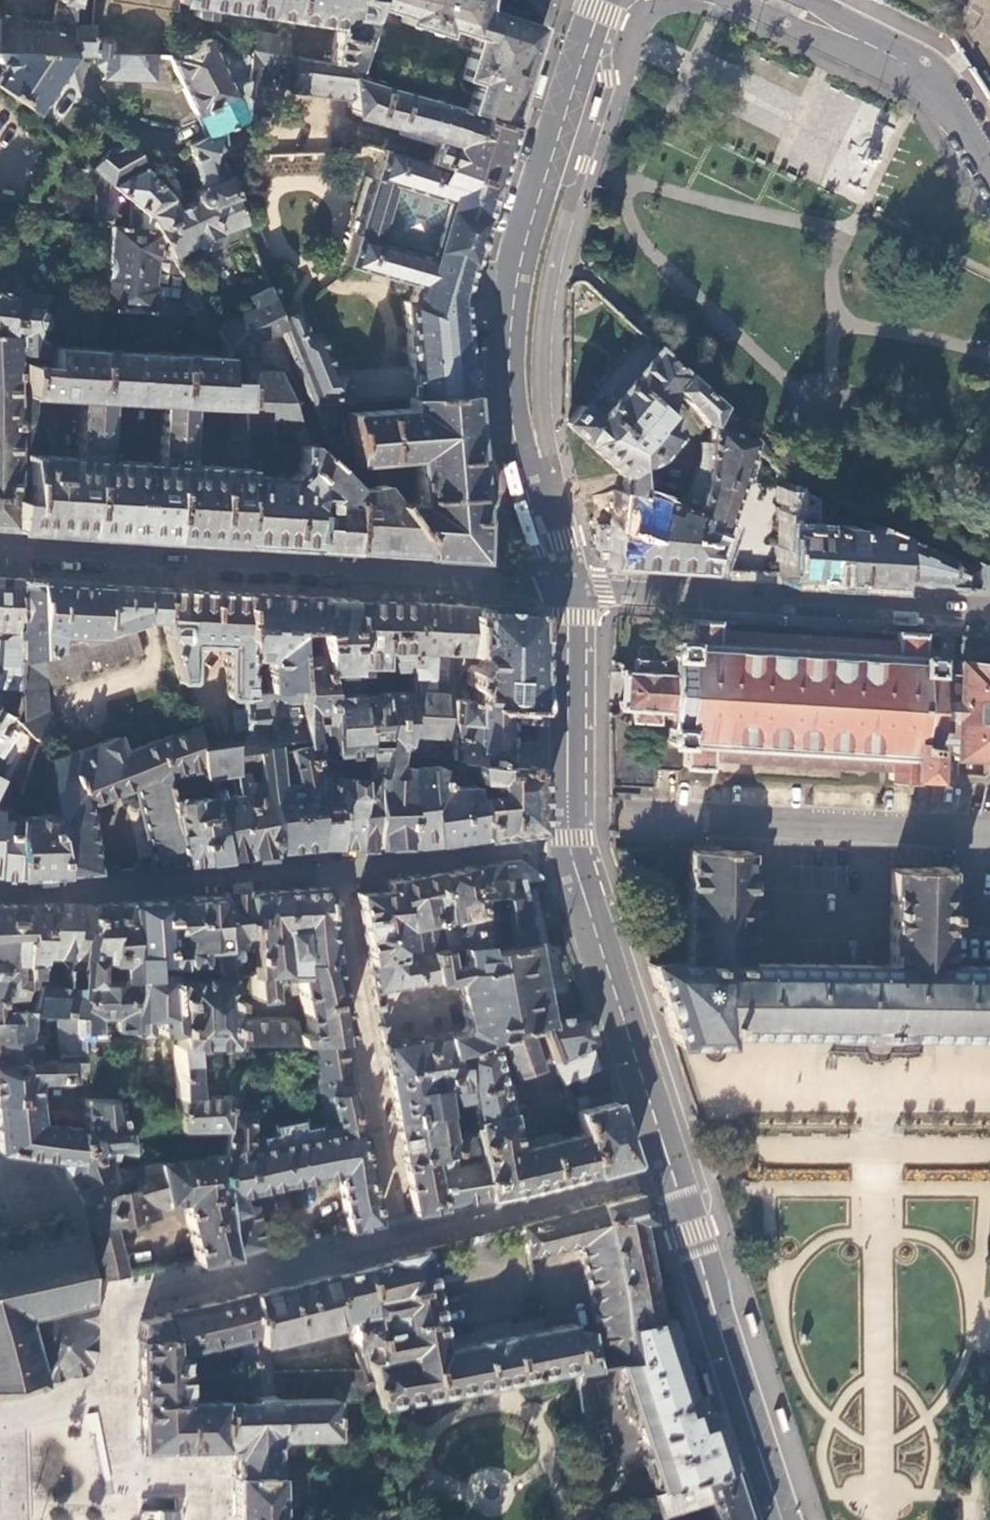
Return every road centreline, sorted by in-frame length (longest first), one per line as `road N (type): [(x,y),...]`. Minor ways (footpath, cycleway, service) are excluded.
road 1 (residential): [(674,1175),(568,845),(569,619),(560,582)]
road 2 (residential): [(603,0),(526,245),(510,340),(519,462),(560,582)]
road 3 (residential): [(121,1303),(674,1175)]
road 4 (residential): [(0,548),(560,582)]
road 5 (residential): [(560,582),(989,606)]
road 6 (residential): [(782,1519),(674,1175)]
road 7 (residential): [(989,169),(914,68),(773,0)]
road 8 (residential): [(206,1519),(197,1477),(130,1473),(114,1460),(111,1381)]
road 9 (residential): [(0,1172),(32,1171),(60,1188),(92,1288),(121,1303)]

